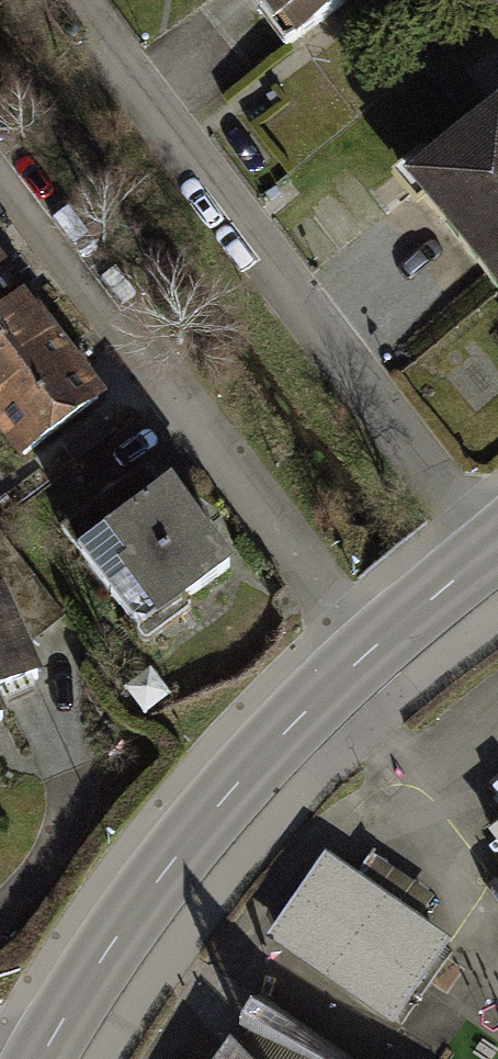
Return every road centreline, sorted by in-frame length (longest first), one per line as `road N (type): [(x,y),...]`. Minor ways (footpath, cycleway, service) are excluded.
road 1 (residential): [(490,551),(75,0)]
road 2 (residential): [(0,175),(364,657)]
road 3 (secondary): [(42,1058),(135,910),(239,782),(364,657)]
road 4 (secondary): [(364,657),(490,551)]

